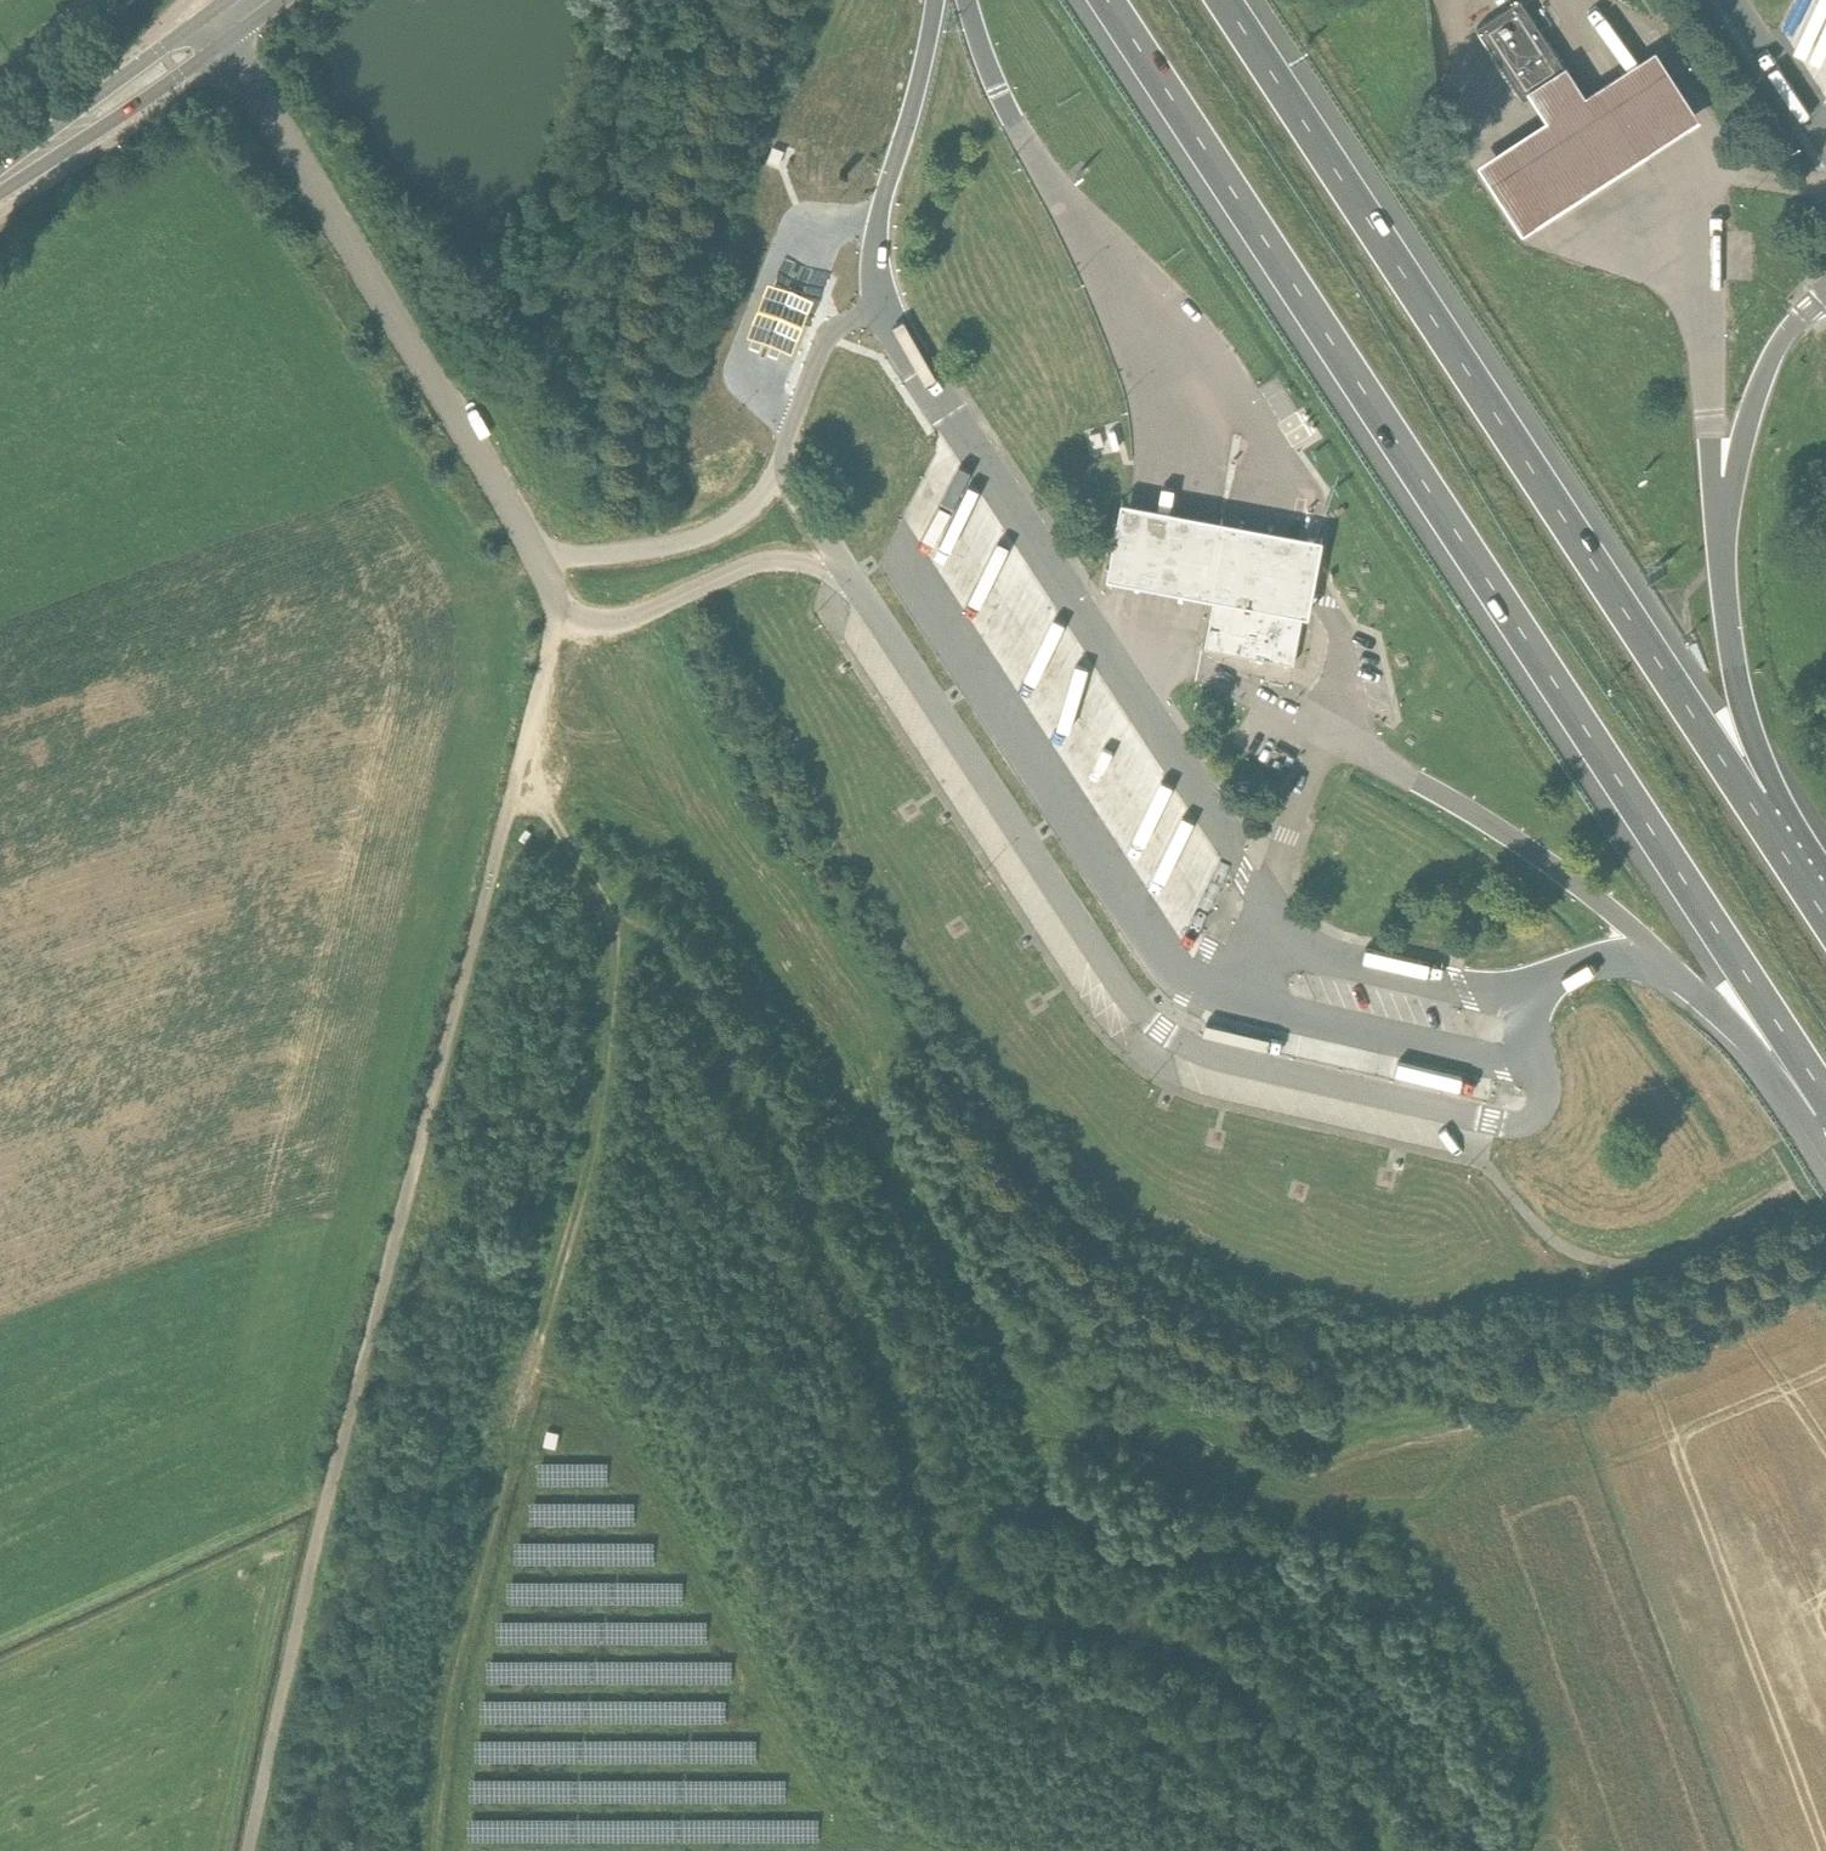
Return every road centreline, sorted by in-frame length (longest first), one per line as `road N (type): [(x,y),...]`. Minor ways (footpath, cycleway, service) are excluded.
road 1 (unclassified): [(250,1850),(304,1601),(558,599),(221,28)]
road 2 (motorway): [(1106,0),(1825,1099)]
road 3 (motorway): [(1781,850),(1225,0)]
road 4 (motorway): [(1781,850),(1734,656),(1724,571)]
road 5 (tertiary): [(0,184),(221,28)]
road 6 (motorway): [(1663,958),(1825,1104)]

